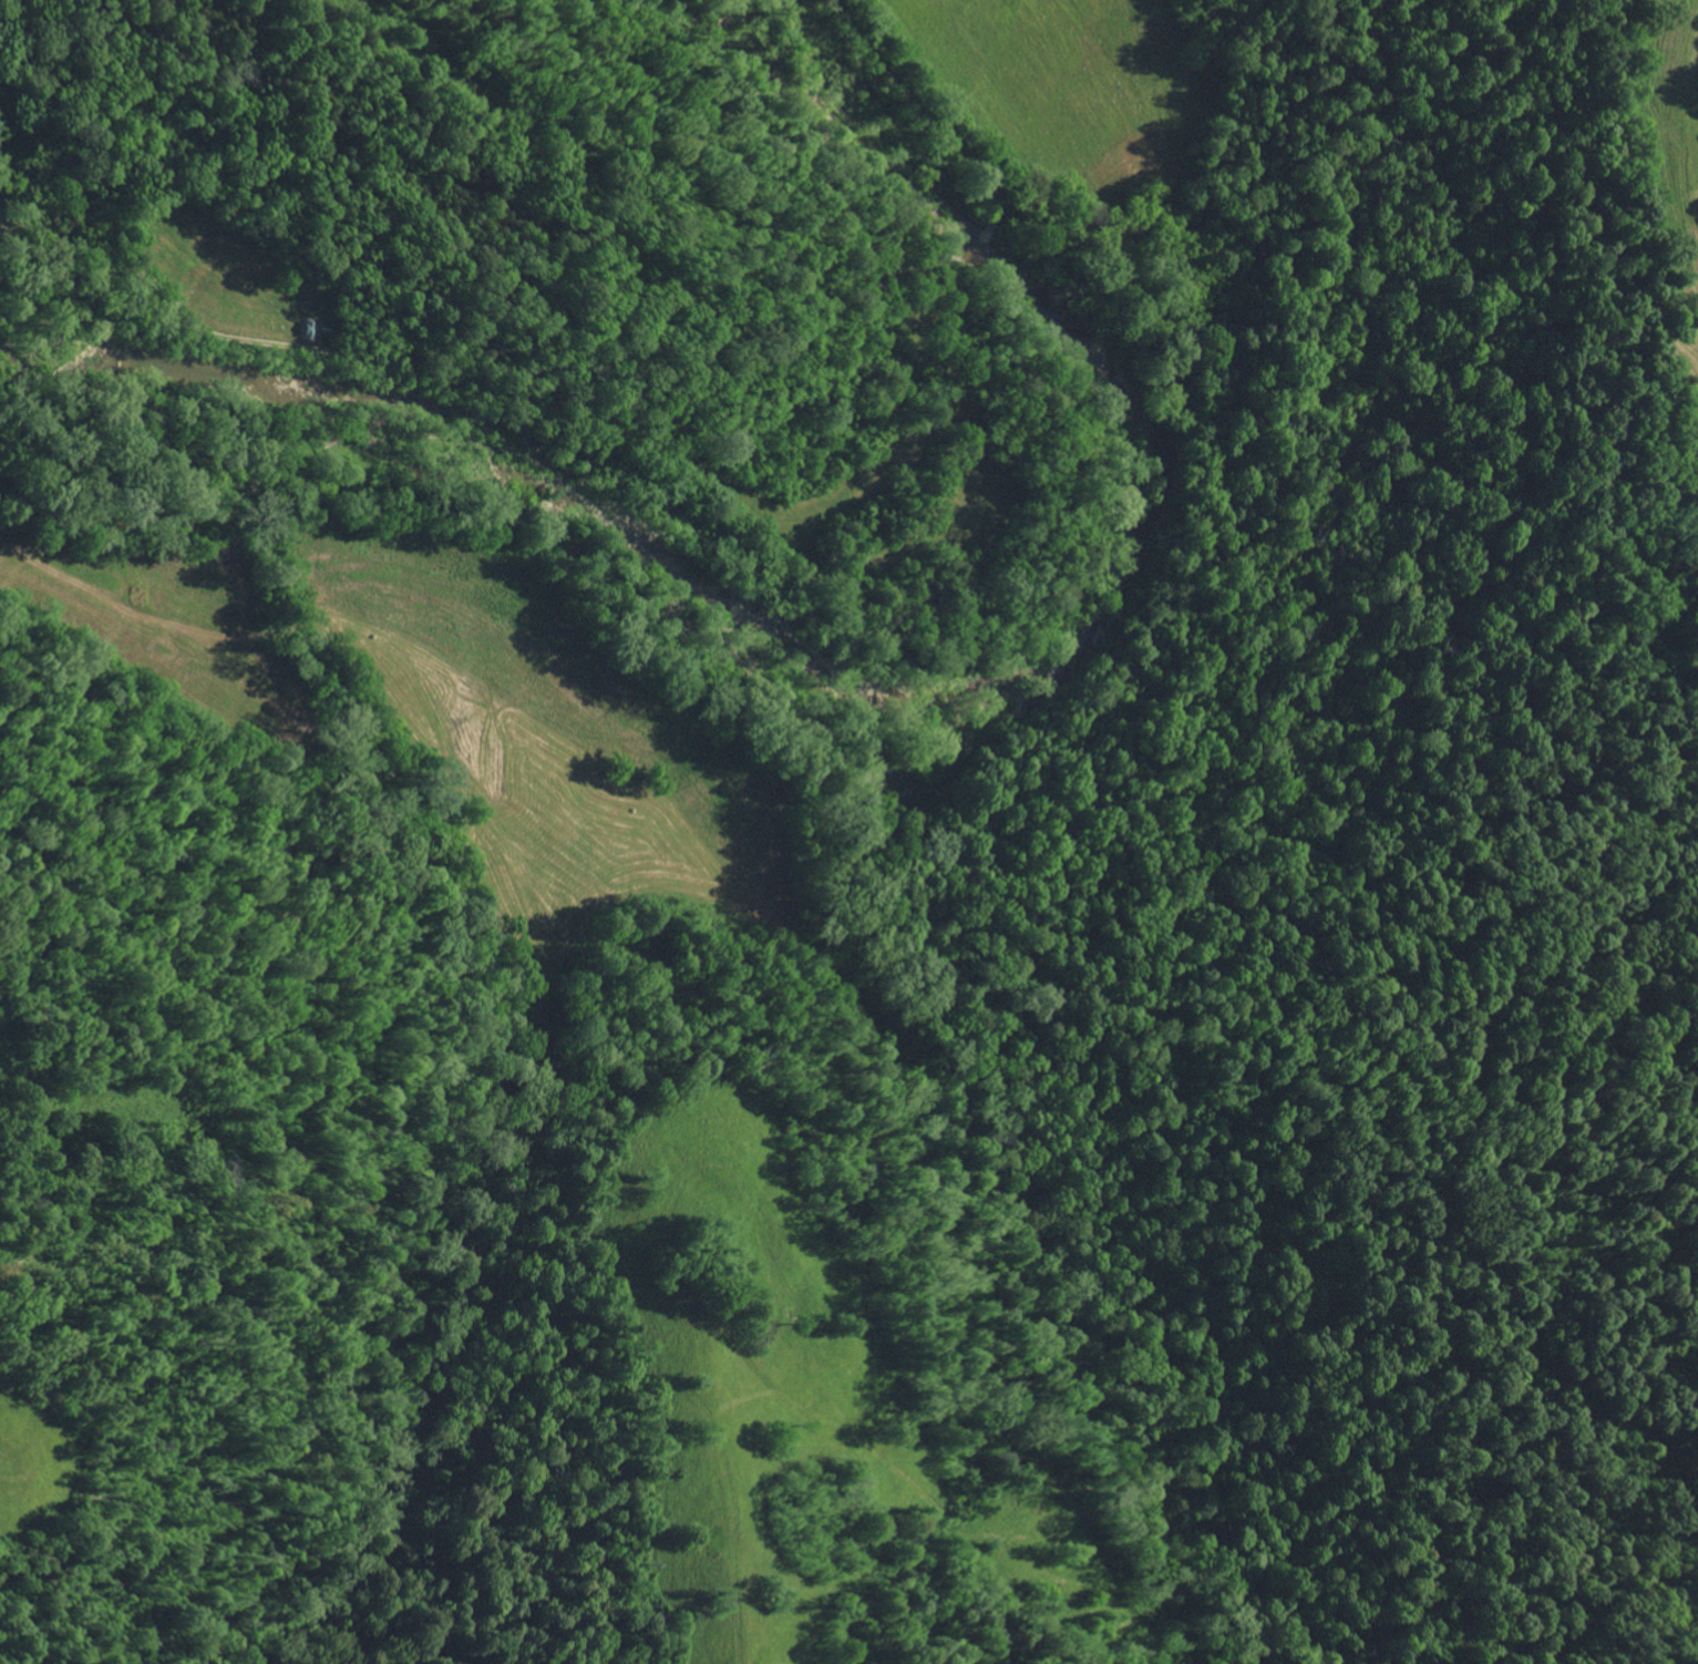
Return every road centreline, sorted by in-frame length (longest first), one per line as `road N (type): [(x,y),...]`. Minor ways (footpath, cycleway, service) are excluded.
road 1 (residential): [(820,0),(895,102),(970,181),(979,204),(974,236),(947,256),(863,288),(649,397),(560,407),(185,331),(65,193),(0,90)]

